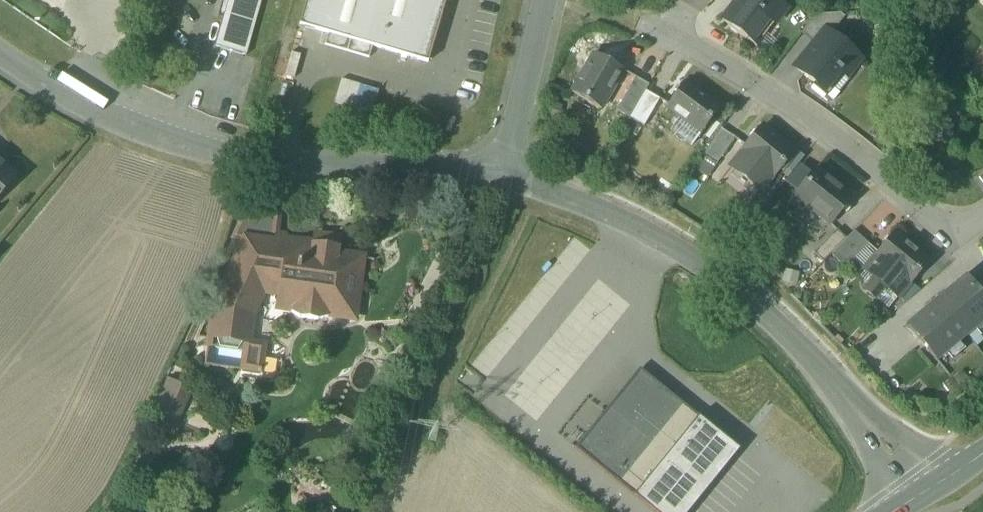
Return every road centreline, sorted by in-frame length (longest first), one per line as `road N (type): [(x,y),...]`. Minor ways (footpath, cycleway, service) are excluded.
road 1 (residential): [(505,180),(636,227),(728,285),(805,350),(915,496)]
road 2 (residential): [(505,180),(407,164),(215,152),(116,123),(0,55)]
road 3 (residential): [(982,217),(960,224),(918,213),(839,146),(690,50),(679,26)]
road 4 (residential): [(544,0),(505,180)]

